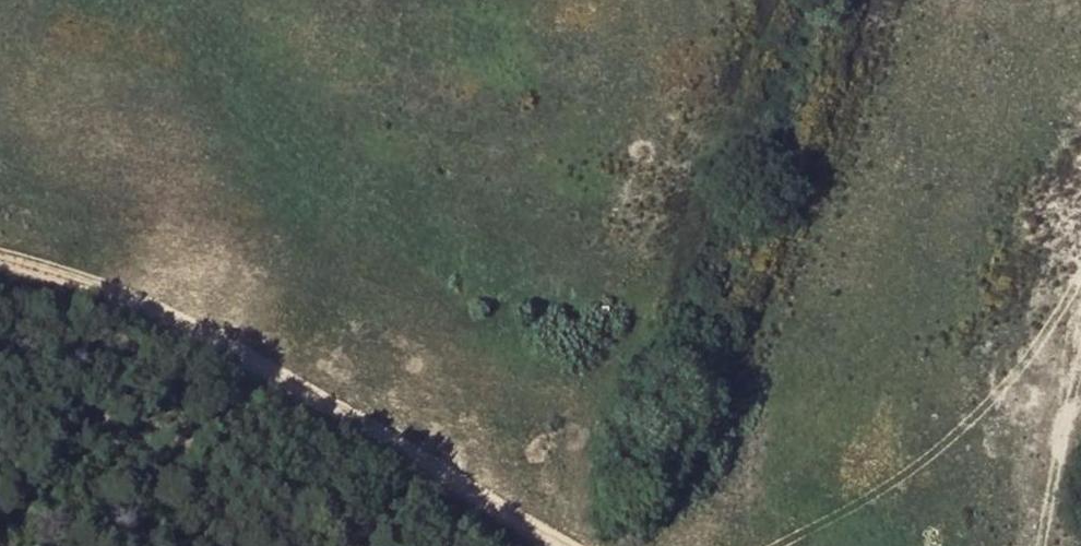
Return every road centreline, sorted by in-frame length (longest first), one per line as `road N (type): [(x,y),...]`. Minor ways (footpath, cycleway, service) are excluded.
road 1 (track): [(564,545),(202,333),(0,262)]
road 2 (track): [(1080,378),(1044,545)]

